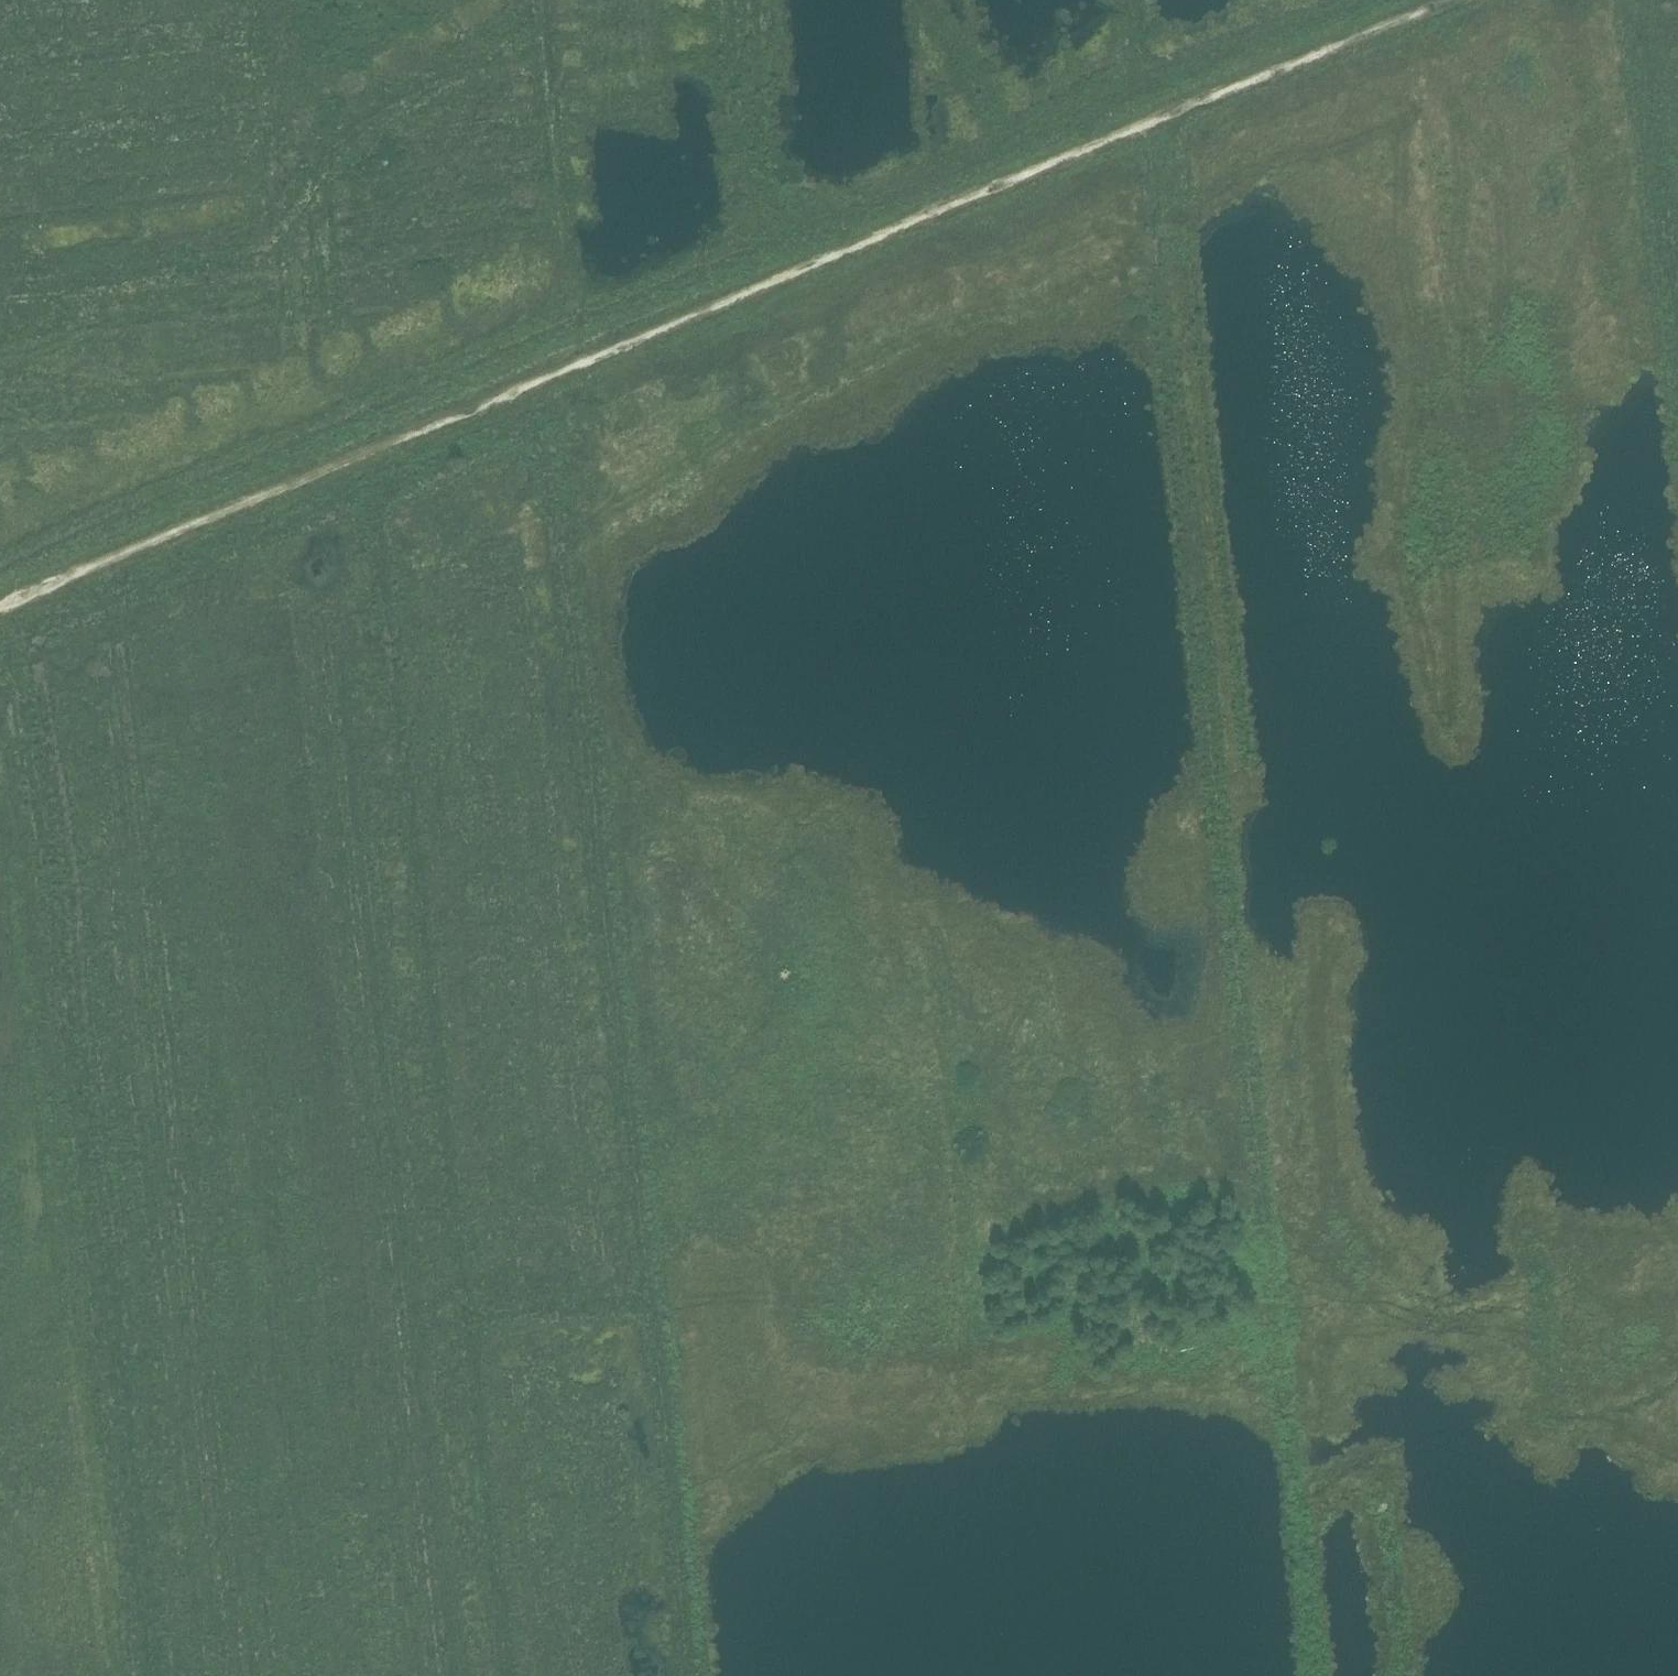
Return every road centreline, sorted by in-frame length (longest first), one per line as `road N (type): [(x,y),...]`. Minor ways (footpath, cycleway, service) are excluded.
road 1 (track): [(0,608),(1445,0)]

